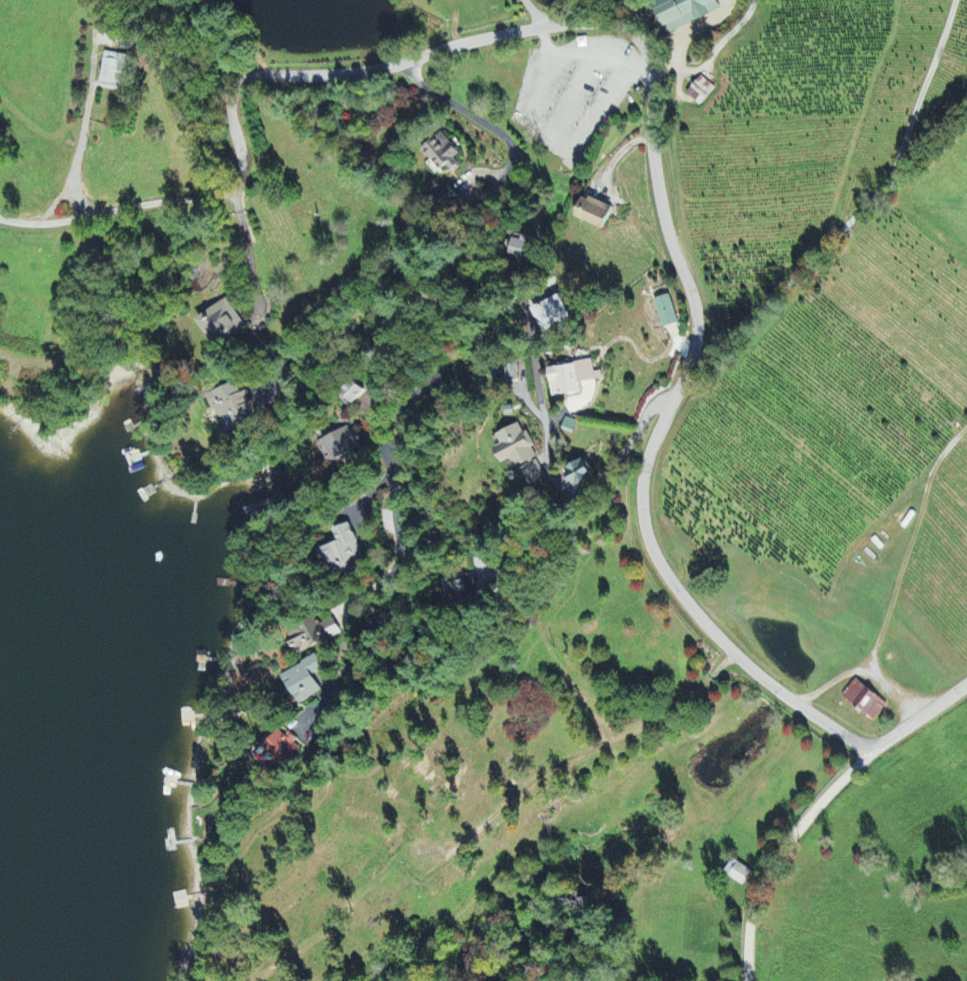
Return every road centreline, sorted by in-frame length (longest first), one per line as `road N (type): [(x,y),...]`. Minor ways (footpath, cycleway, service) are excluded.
road 1 (residential): [(869,749),(806,710),(706,624),(666,577),(643,530),(642,475),(692,354),(694,309),(657,186),(651,87),(639,43),(614,25),(563,24),(405,63),(326,75),(250,73),(233,102),(238,191)]
road 2 (residential): [(405,63),(434,95),(512,147),(510,167),(469,224),(437,379),(393,457),(391,569),(366,592)]
road 3 (residential): [(745,980),(748,925),(765,877),(869,749),(966,669)]
road 4 (residential): [(672,403),(652,406),(600,481),(564,501),(548,467),(528,282)]
road 5 (residential): [(238,191),(42,225),(0,220)]

